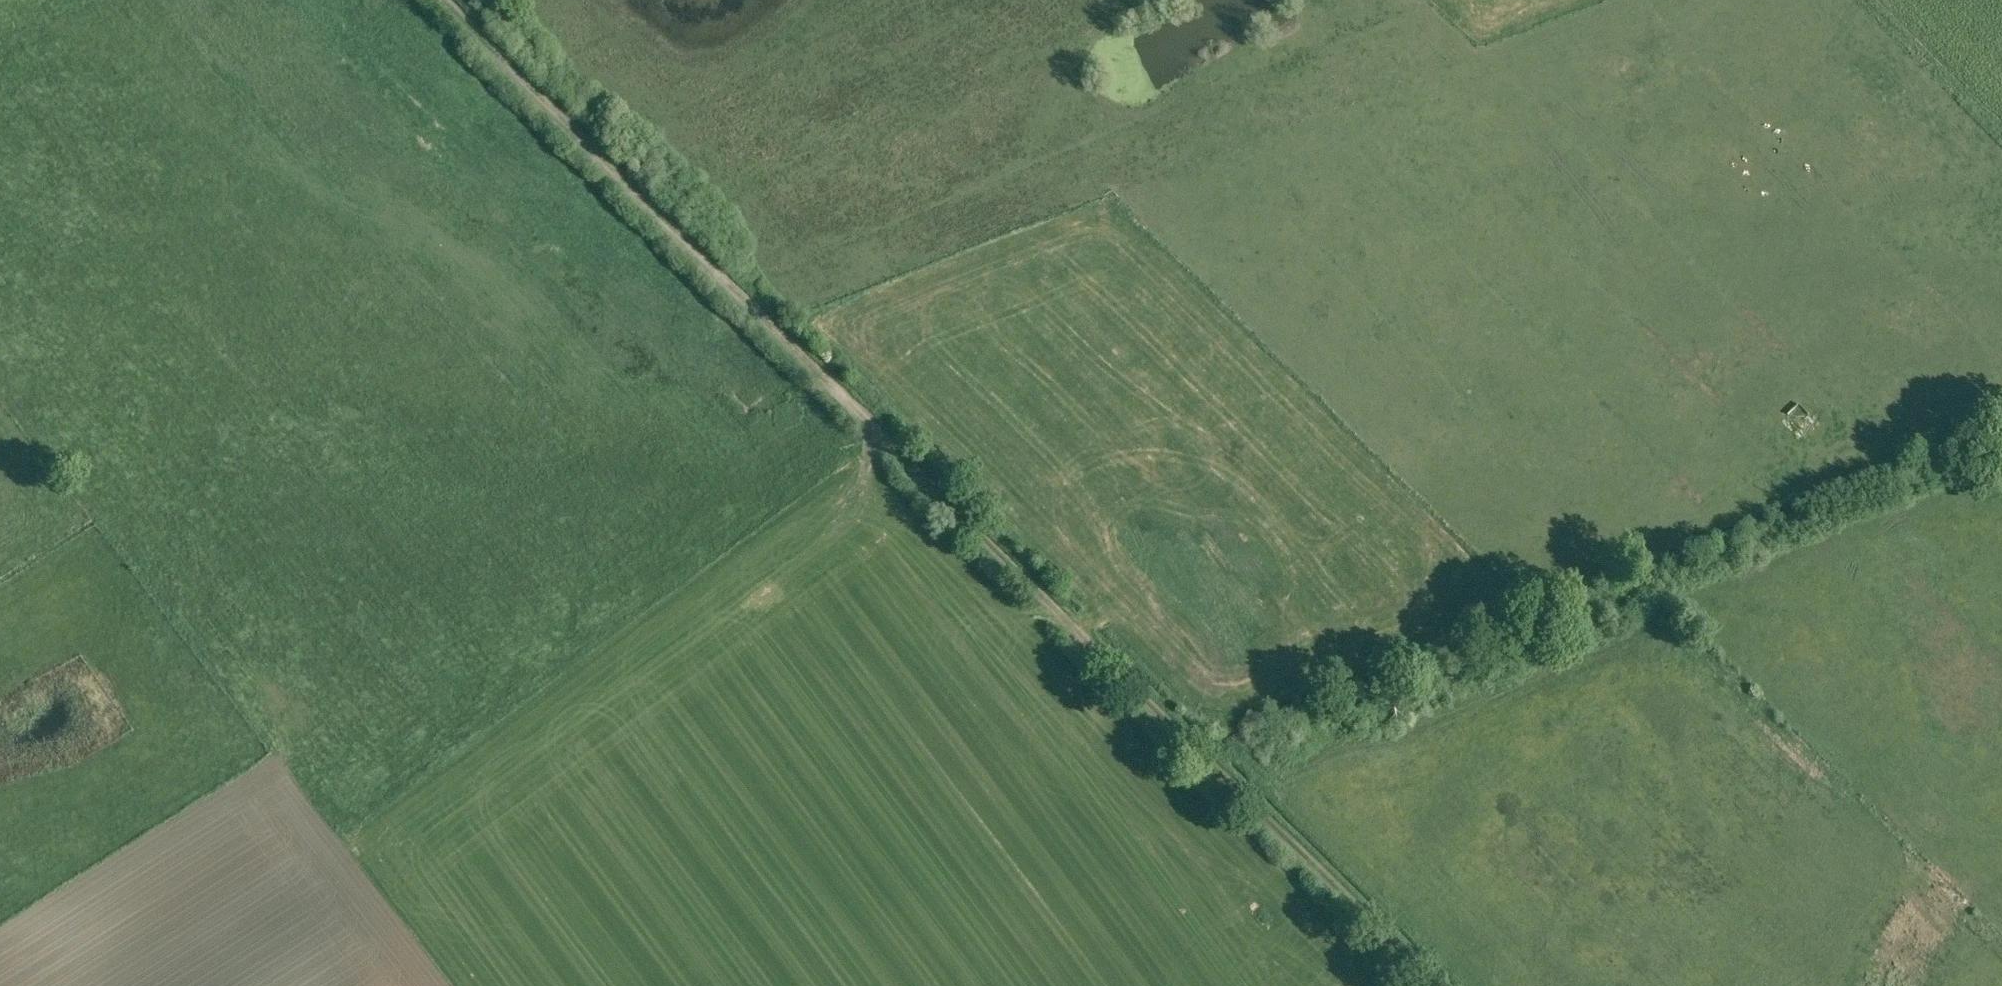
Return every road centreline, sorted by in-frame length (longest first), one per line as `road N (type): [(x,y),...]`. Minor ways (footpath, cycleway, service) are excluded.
road 1 (track): [(447,0),(761,301),(1420,985)]

